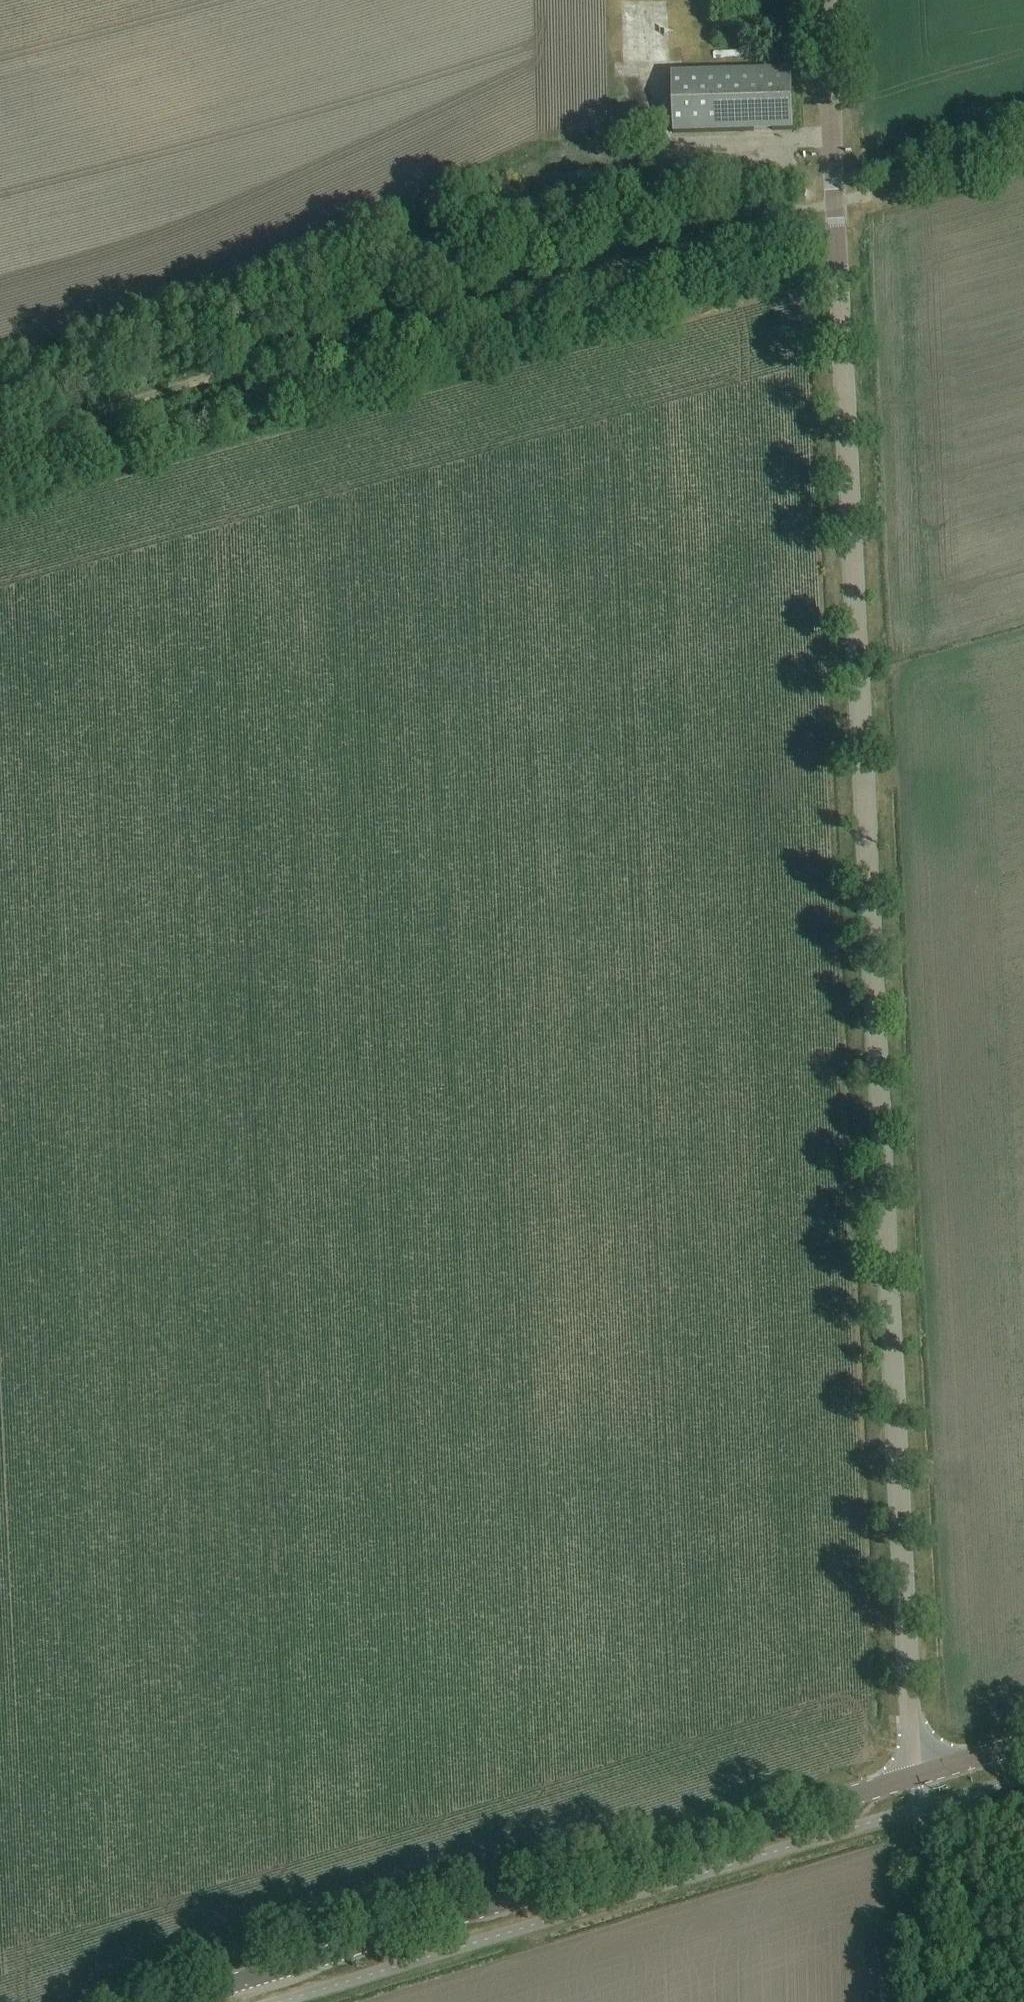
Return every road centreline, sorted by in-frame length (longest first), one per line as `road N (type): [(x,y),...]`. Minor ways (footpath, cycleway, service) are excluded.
road 1 (tertiary): [(918,1780),(827,0)]
road 2 (tertiary): [(173,2001),(918,1780)]
road 3 (track): [(922,1807),(930,2001)]

